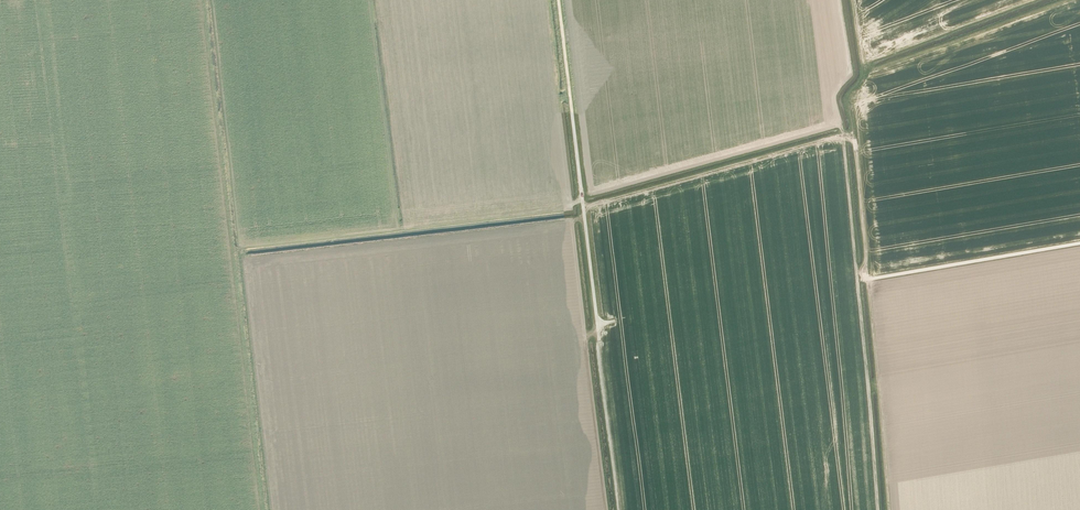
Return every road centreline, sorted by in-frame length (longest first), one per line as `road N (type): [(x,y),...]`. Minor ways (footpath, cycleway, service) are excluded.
road 1 (track): [(1079,243),(868,278),(855,142),(837,136),(583,207)]

